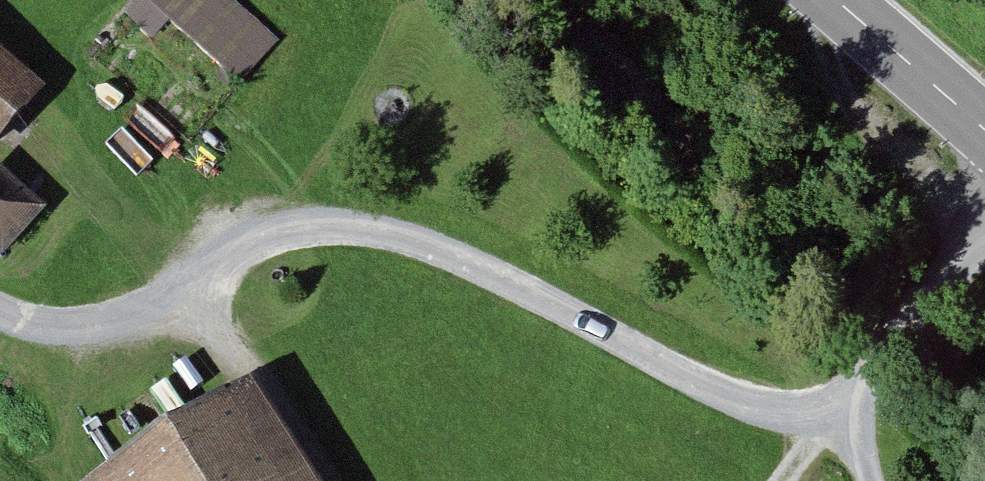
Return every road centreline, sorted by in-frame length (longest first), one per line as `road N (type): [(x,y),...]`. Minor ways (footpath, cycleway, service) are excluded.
road 1 (track): [(984,233),(839,410),(780,414),(715,391),(466,263),(341,227),(272,234),(124,319),(41,331),(0,313)]
road 2 (track): [(199,282),(338,480)]
road 3 (secondary): [(984,129),(834,0)]

